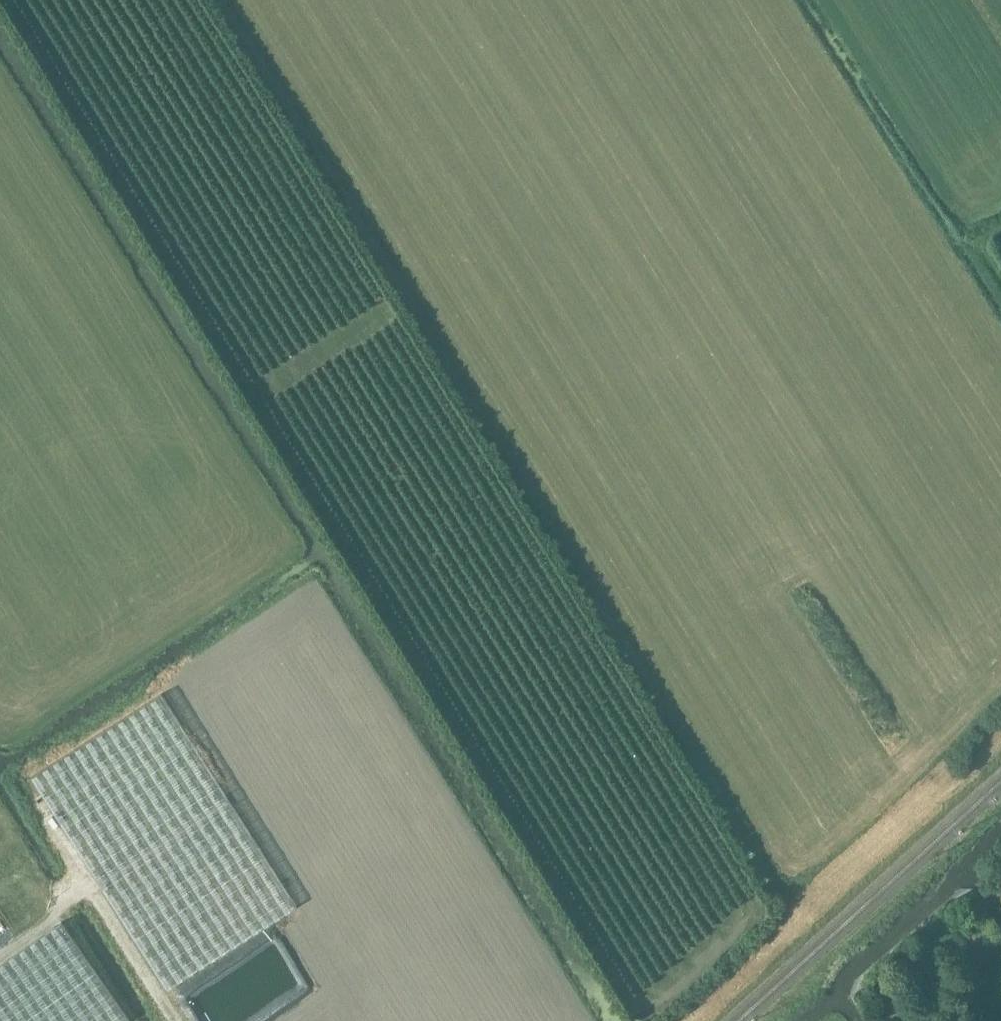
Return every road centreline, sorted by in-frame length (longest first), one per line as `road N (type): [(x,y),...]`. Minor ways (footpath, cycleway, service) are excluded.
road 1 (track): [(176,1020),(90,890),(63,896),(49,920),(0,954)]

